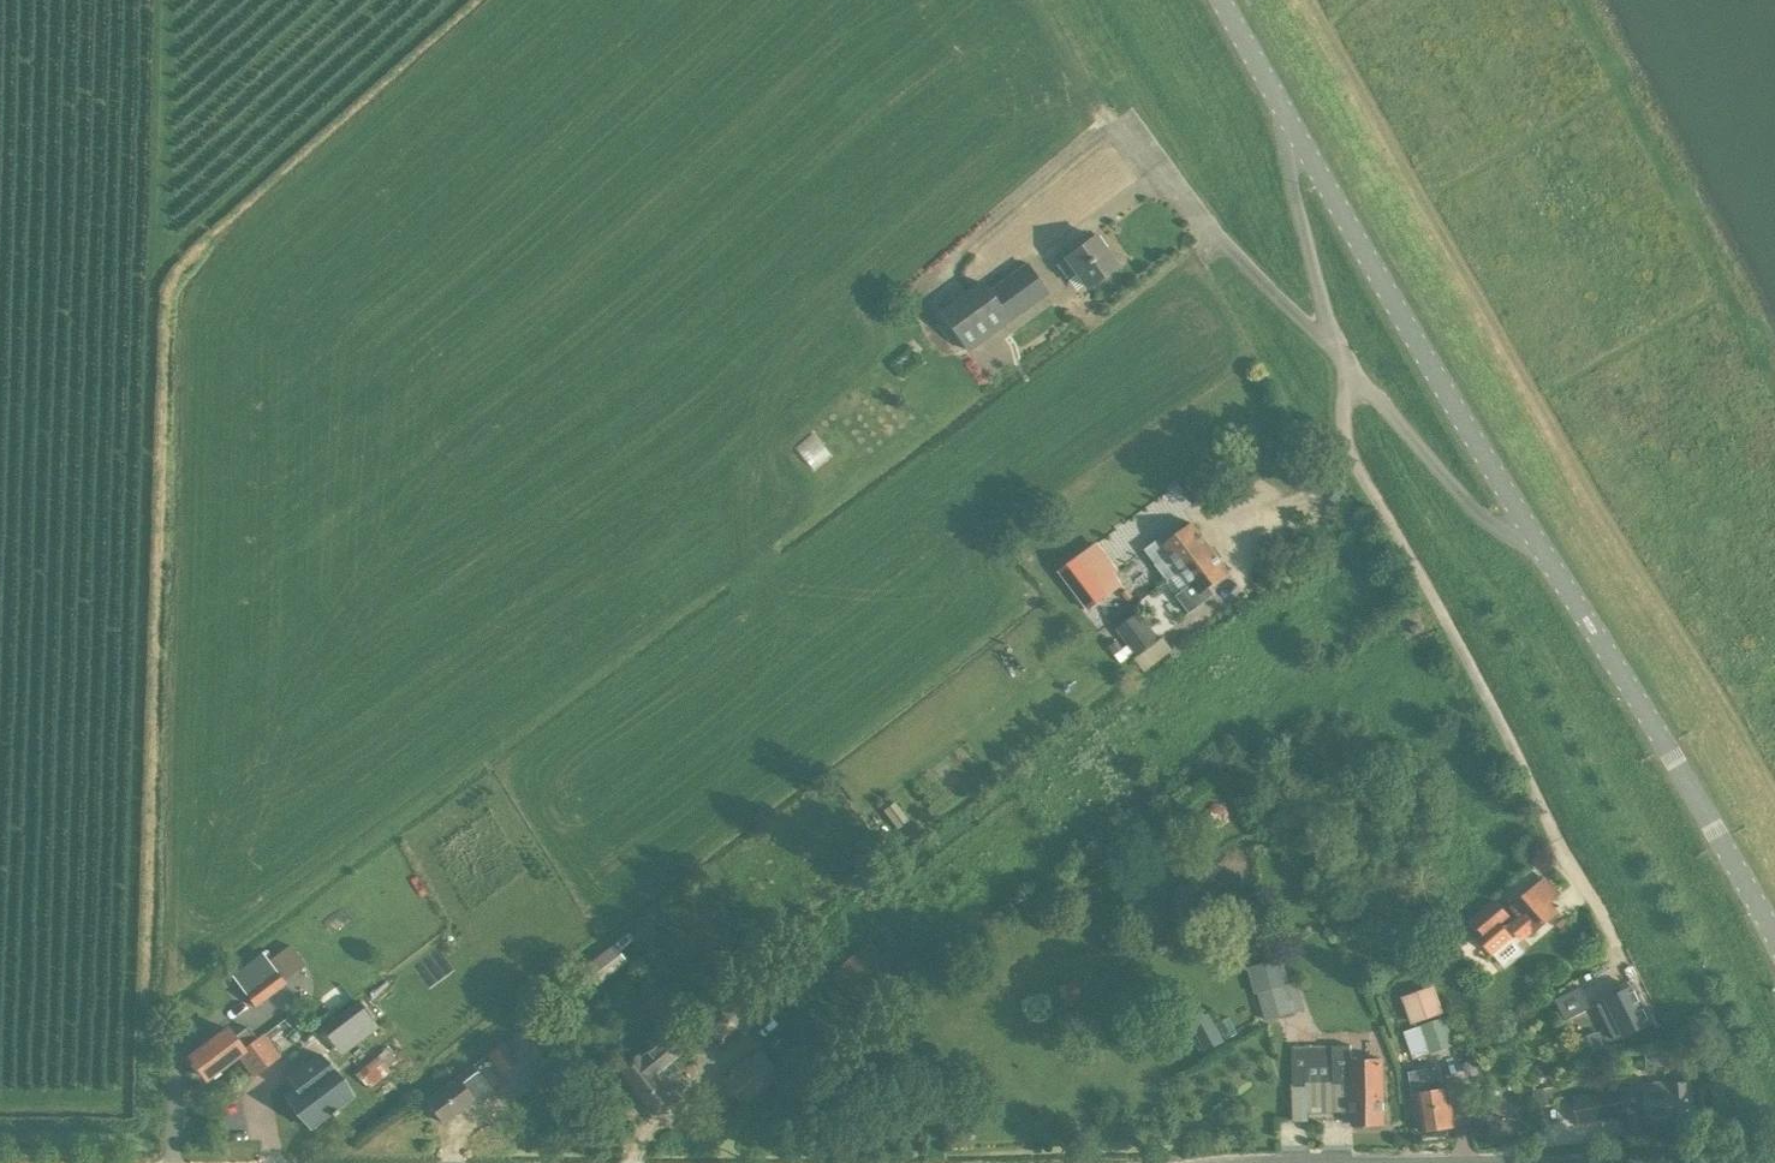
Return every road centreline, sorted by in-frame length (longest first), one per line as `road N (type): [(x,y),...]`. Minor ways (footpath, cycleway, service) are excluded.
road 1 (tertiary): [(1774,937),(1670,751),(1454,406),(1222,0)]
road 2 (unclassified): [(1590,1162),(1774,1159)]

